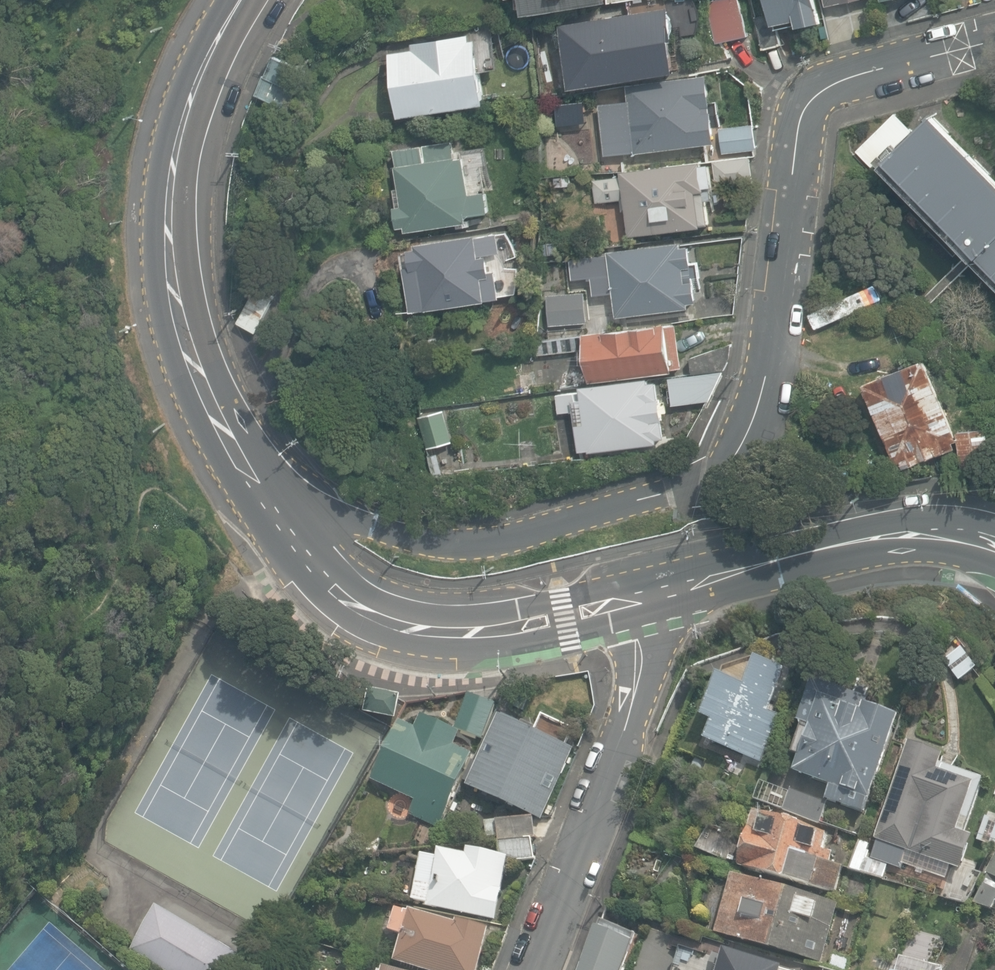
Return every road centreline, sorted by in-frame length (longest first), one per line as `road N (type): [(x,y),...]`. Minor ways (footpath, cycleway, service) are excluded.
road 1 (residential): [(260,500),(444,544),(485,542),(709,479),(750,432),(760,396),(778,249),(809,100),(837,80),(994,36)]
road 2 (secondary): [(243,0),(216,44),(179,140),(171,204),(176,284),(207,384),(260,500)]
road 3 (secondary): [(260,500),(316,577),(352,603),(423,630),(523,624),(642,599)]
road 4 (residential): [(533,969),(625,730),(636,690),(642,599)]
road 5 (secondary): [(642,599),(912,535),(994,547)]

